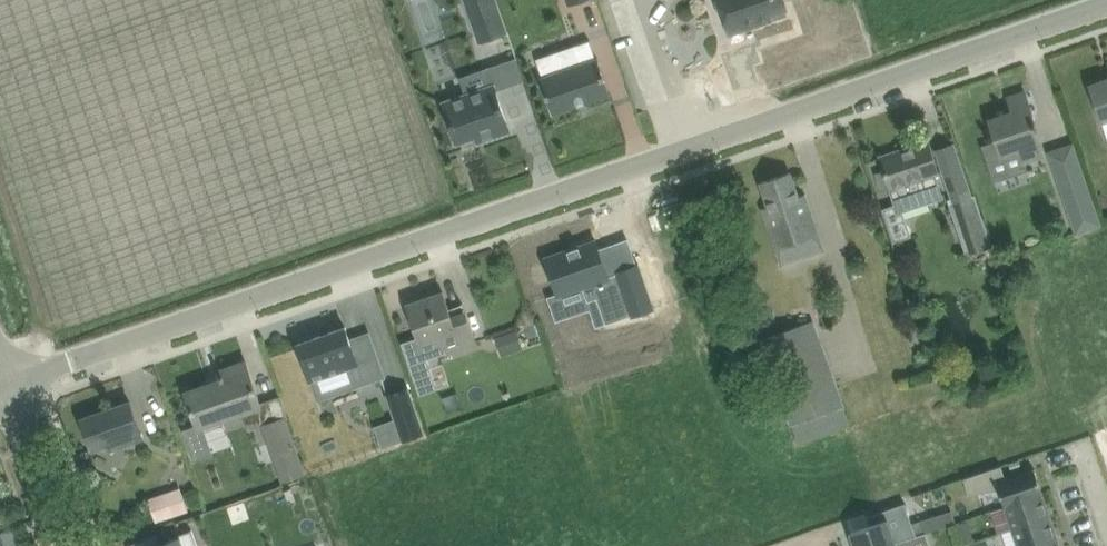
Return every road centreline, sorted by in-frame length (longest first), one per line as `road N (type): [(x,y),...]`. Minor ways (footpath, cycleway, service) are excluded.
road 1 (residential): [(11,383),(1106,5)]
road 2 (residential): [(67,545),(11,383)]

